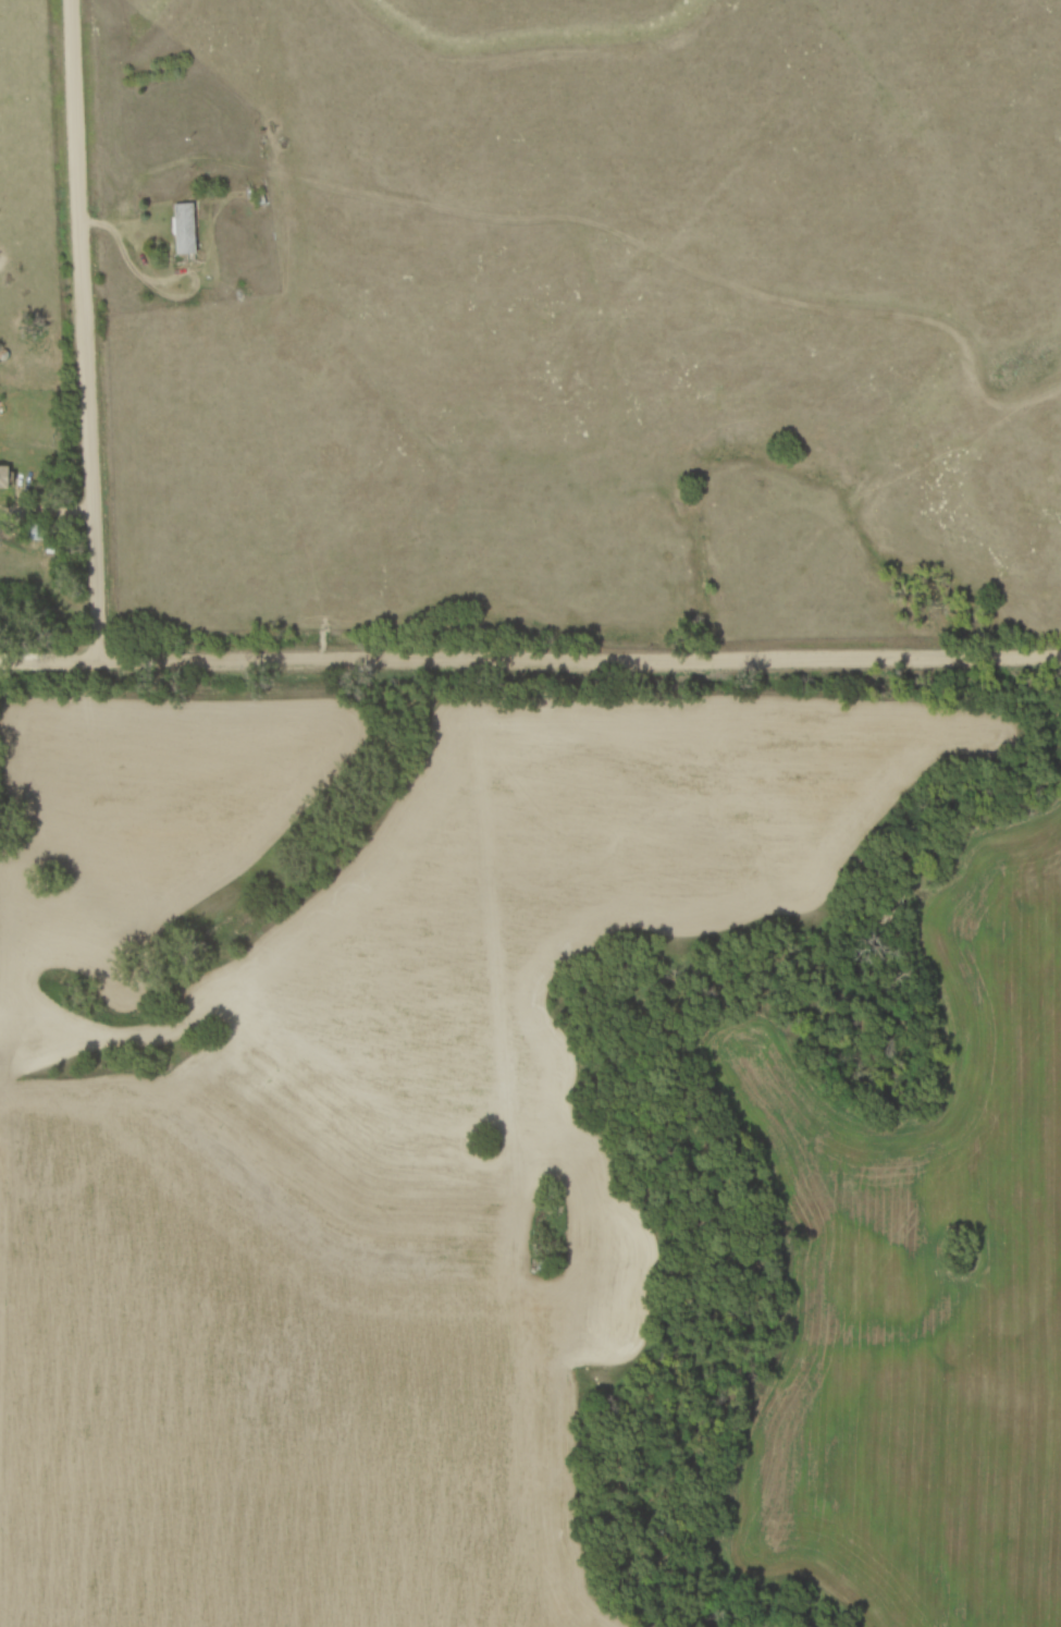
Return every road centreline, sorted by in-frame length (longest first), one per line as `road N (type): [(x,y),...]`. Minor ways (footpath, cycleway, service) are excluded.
road 1 (residential): [(1060,659),(0,659)]
road 2 (residential): [(71,0),(103,660)]

